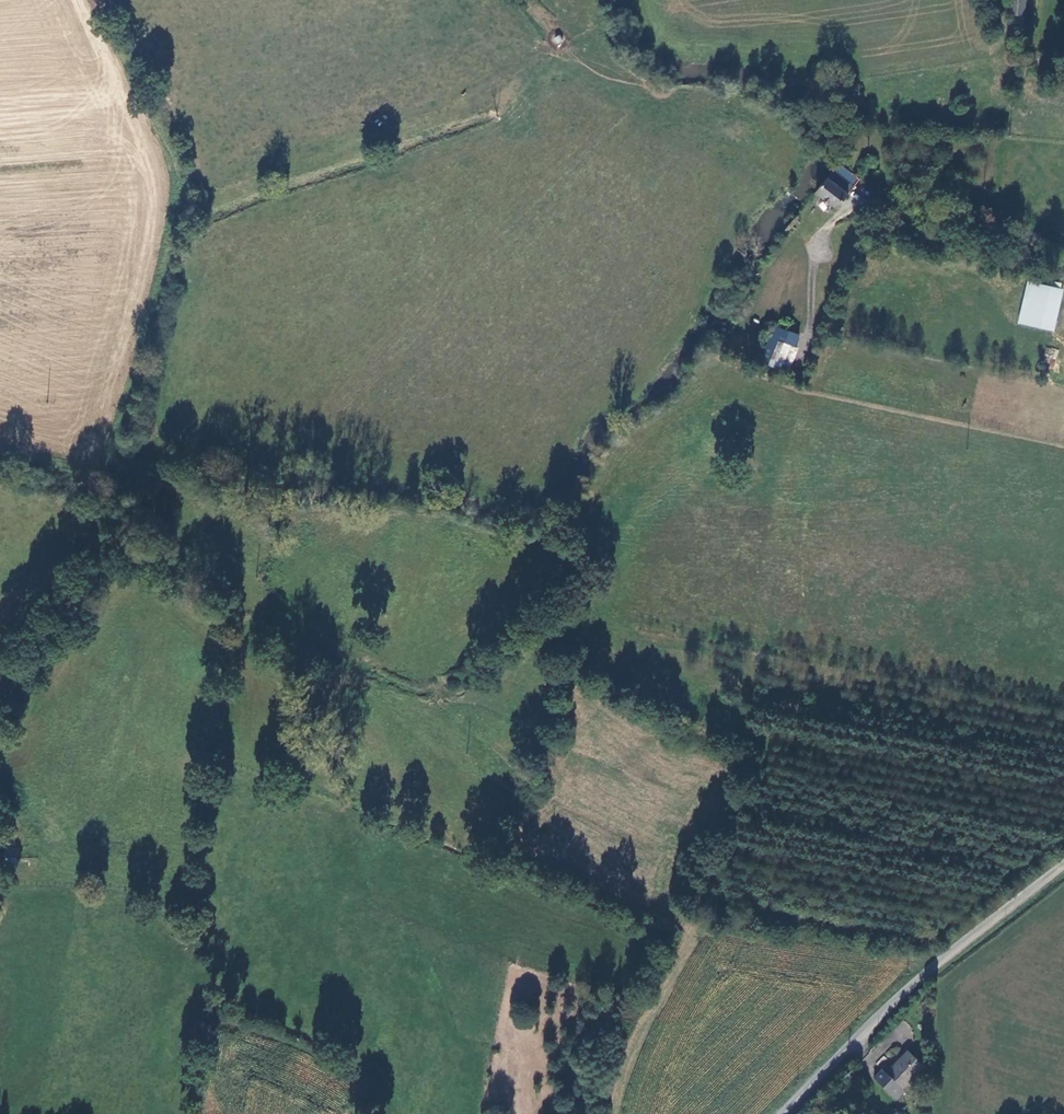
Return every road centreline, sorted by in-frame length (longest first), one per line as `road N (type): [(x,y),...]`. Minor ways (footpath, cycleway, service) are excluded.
road 1 (unclassified): [(783,1113),(932,966),(1063,863)]
road 2 (unclassified): [(1063,269),(984,228),(894,202)]

